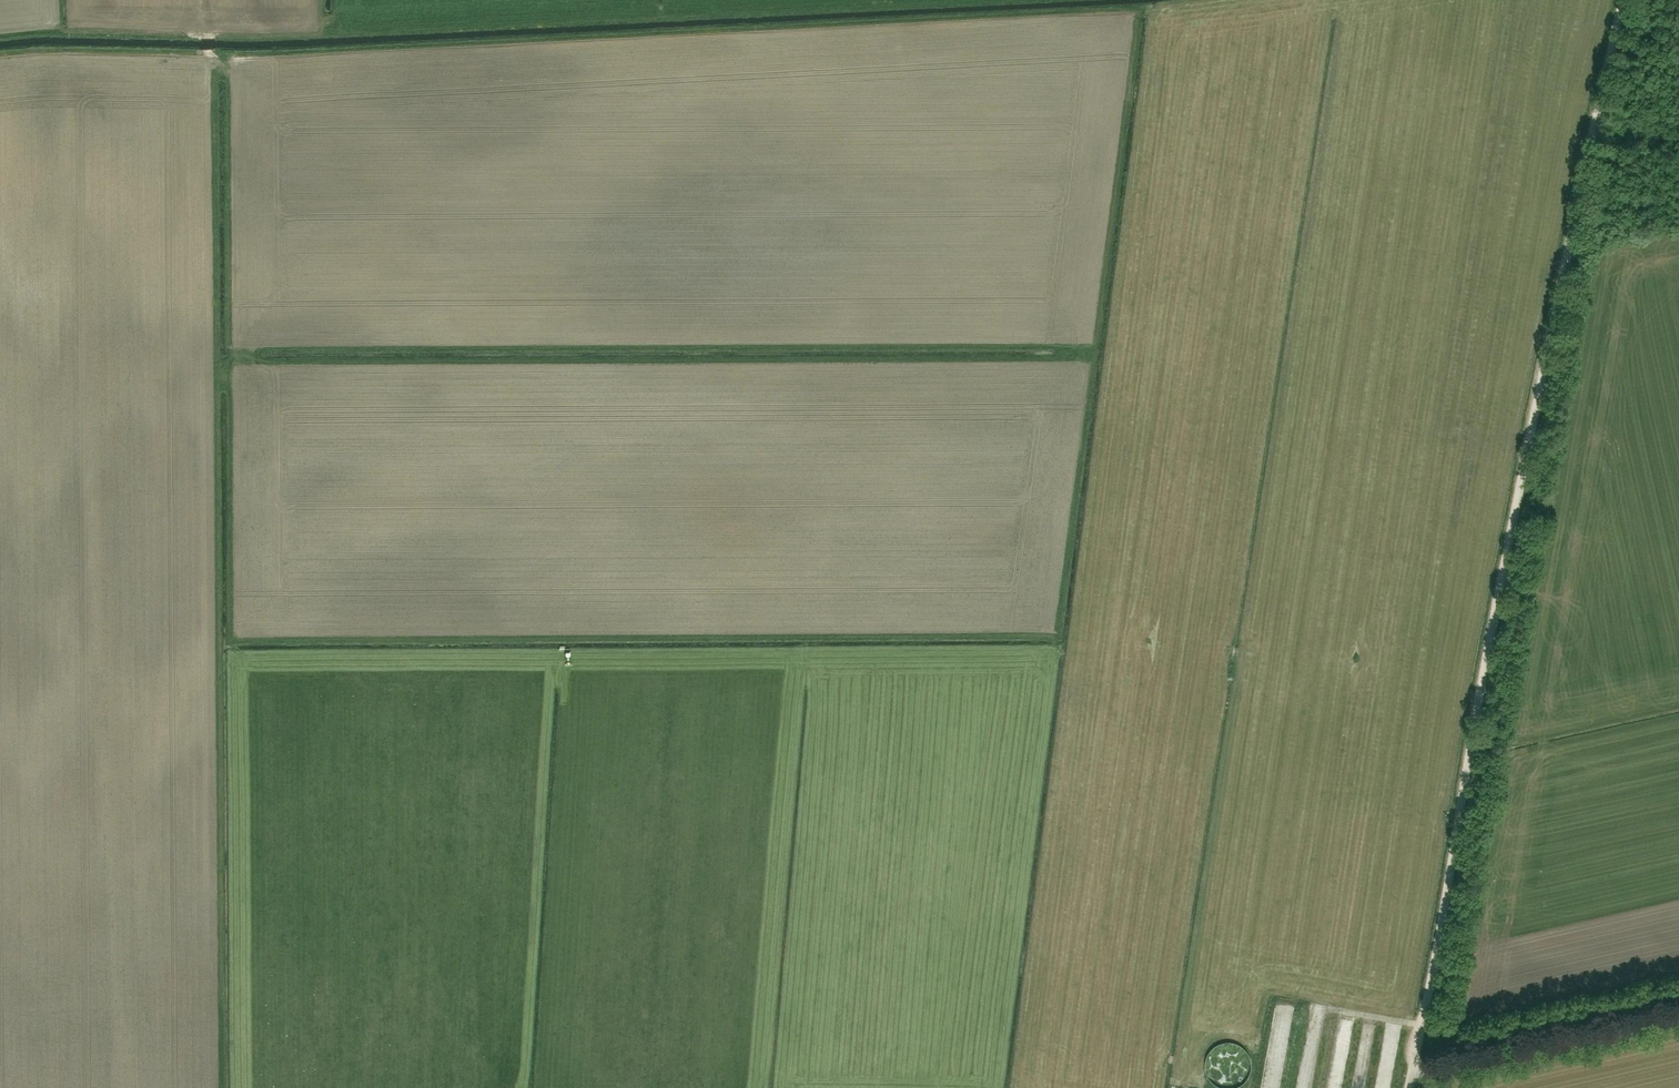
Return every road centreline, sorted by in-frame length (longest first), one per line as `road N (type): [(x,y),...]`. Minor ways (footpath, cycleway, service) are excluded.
road 1 (track): [(1618,0),(1504,570),(1418,1069)]
road 2 (residential): [(1418,1069),(1678,1011)]

